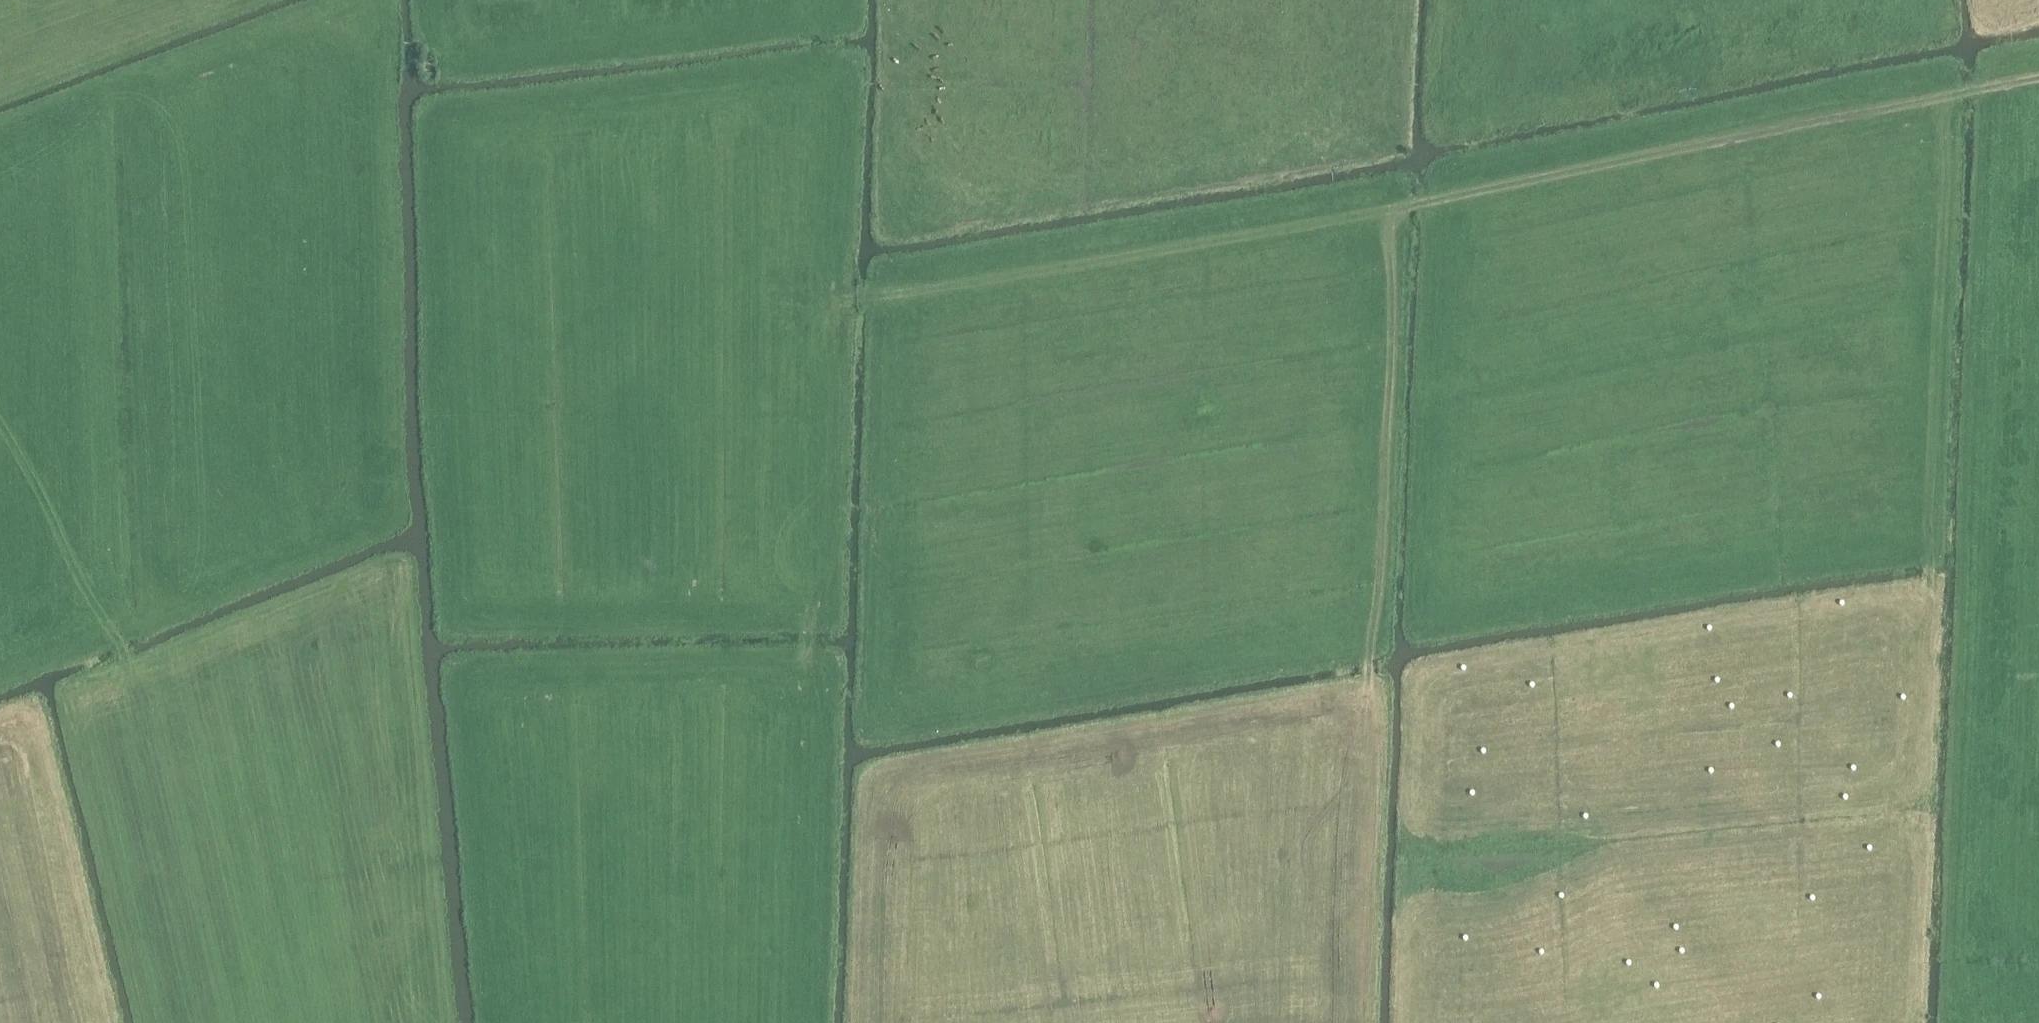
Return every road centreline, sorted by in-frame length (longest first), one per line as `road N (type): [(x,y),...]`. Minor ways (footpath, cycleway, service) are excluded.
road 1 (track): [(144,708),(111,635),(0,680)]

